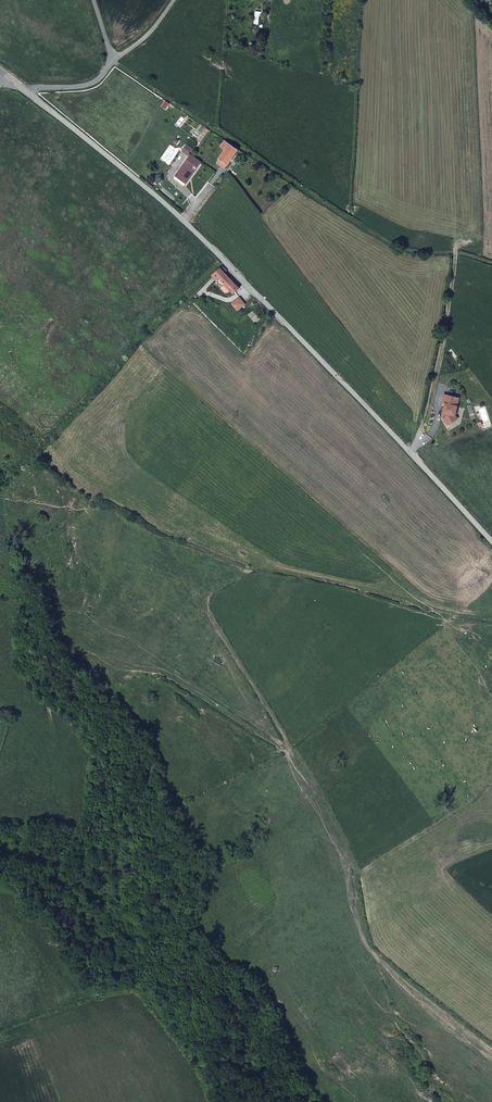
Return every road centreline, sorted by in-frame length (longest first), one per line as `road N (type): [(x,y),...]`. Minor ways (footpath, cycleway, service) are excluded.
road 1 (unclassified): [(28,93),(183,221),(491,541)]
road 2 (track): [(410,452),(437,368),(455,253)]

